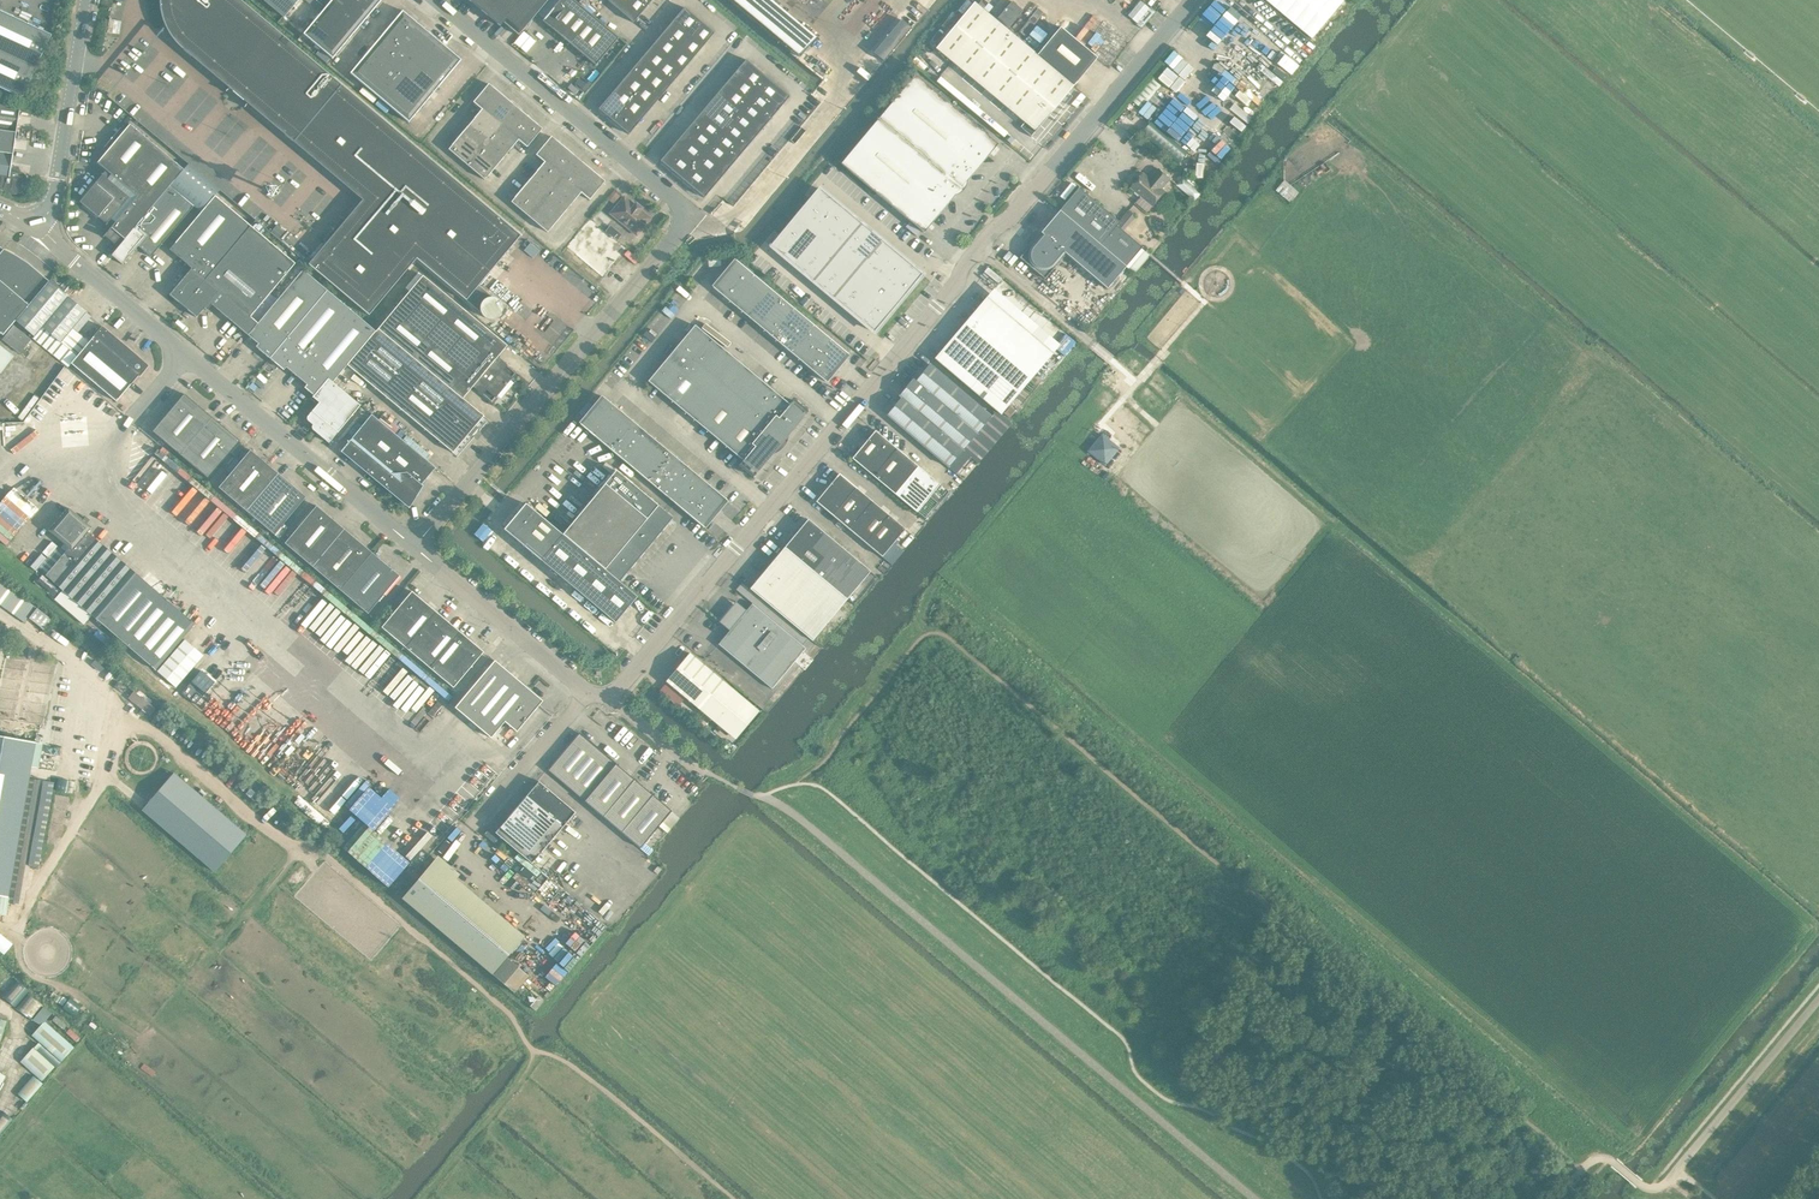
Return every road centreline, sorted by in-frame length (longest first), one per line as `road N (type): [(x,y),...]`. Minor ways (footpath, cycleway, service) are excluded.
road 1 (unclassified): [(415,547),(587,693),(609,698),(1190,0)]
road 2 (unclassified): [(415,547),(688,219),(644,171),(437,0)]
road 3 (track): [(101,692),(296,853),(316,847),(516,1021),(532,1049)]
road 4 (unclassified): [(41,220),(47,239),(87,273),(415,547)]
road 5 (tertiary): [(41,220),(57,180),(86,0)]

